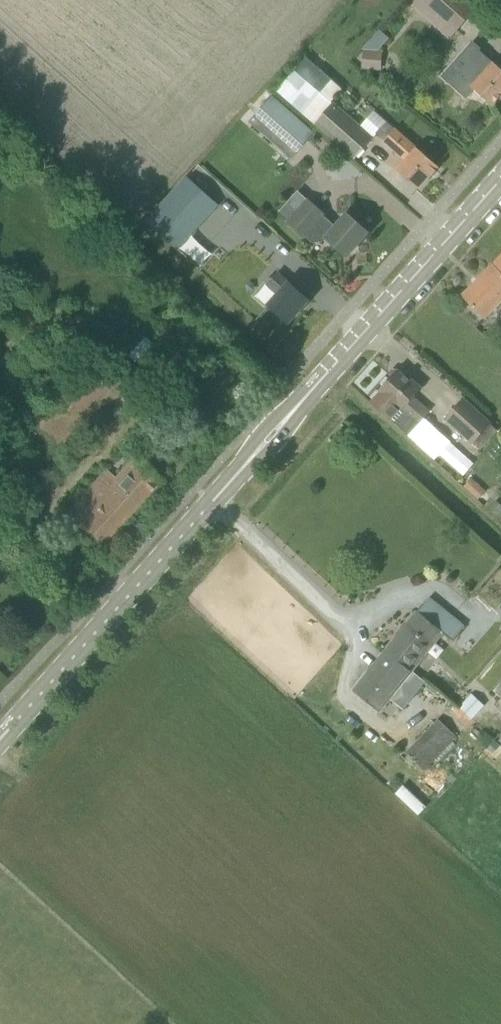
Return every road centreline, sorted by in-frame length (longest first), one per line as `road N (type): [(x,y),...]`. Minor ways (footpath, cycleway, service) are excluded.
road 1 (secondary): [(0,739),(246,463)]
road 2 (secondary): [(297,406),(500,182)]

